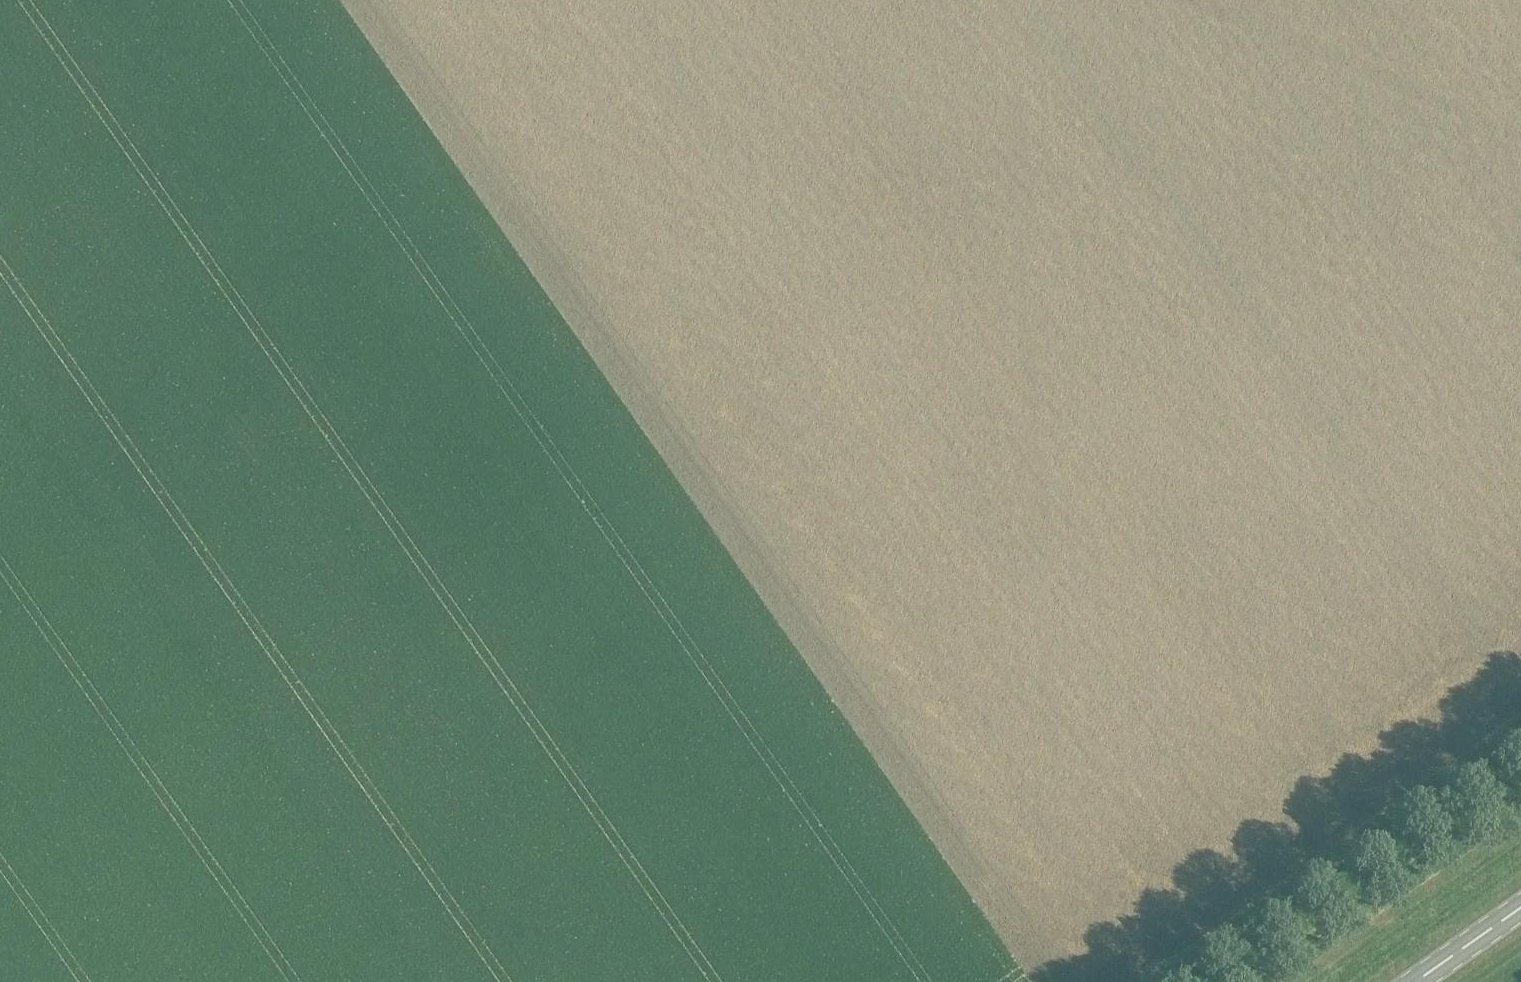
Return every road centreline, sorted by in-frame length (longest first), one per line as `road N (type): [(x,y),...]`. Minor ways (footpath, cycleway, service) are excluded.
road 1 (secondary): [(1417,981),(1520,909)]

